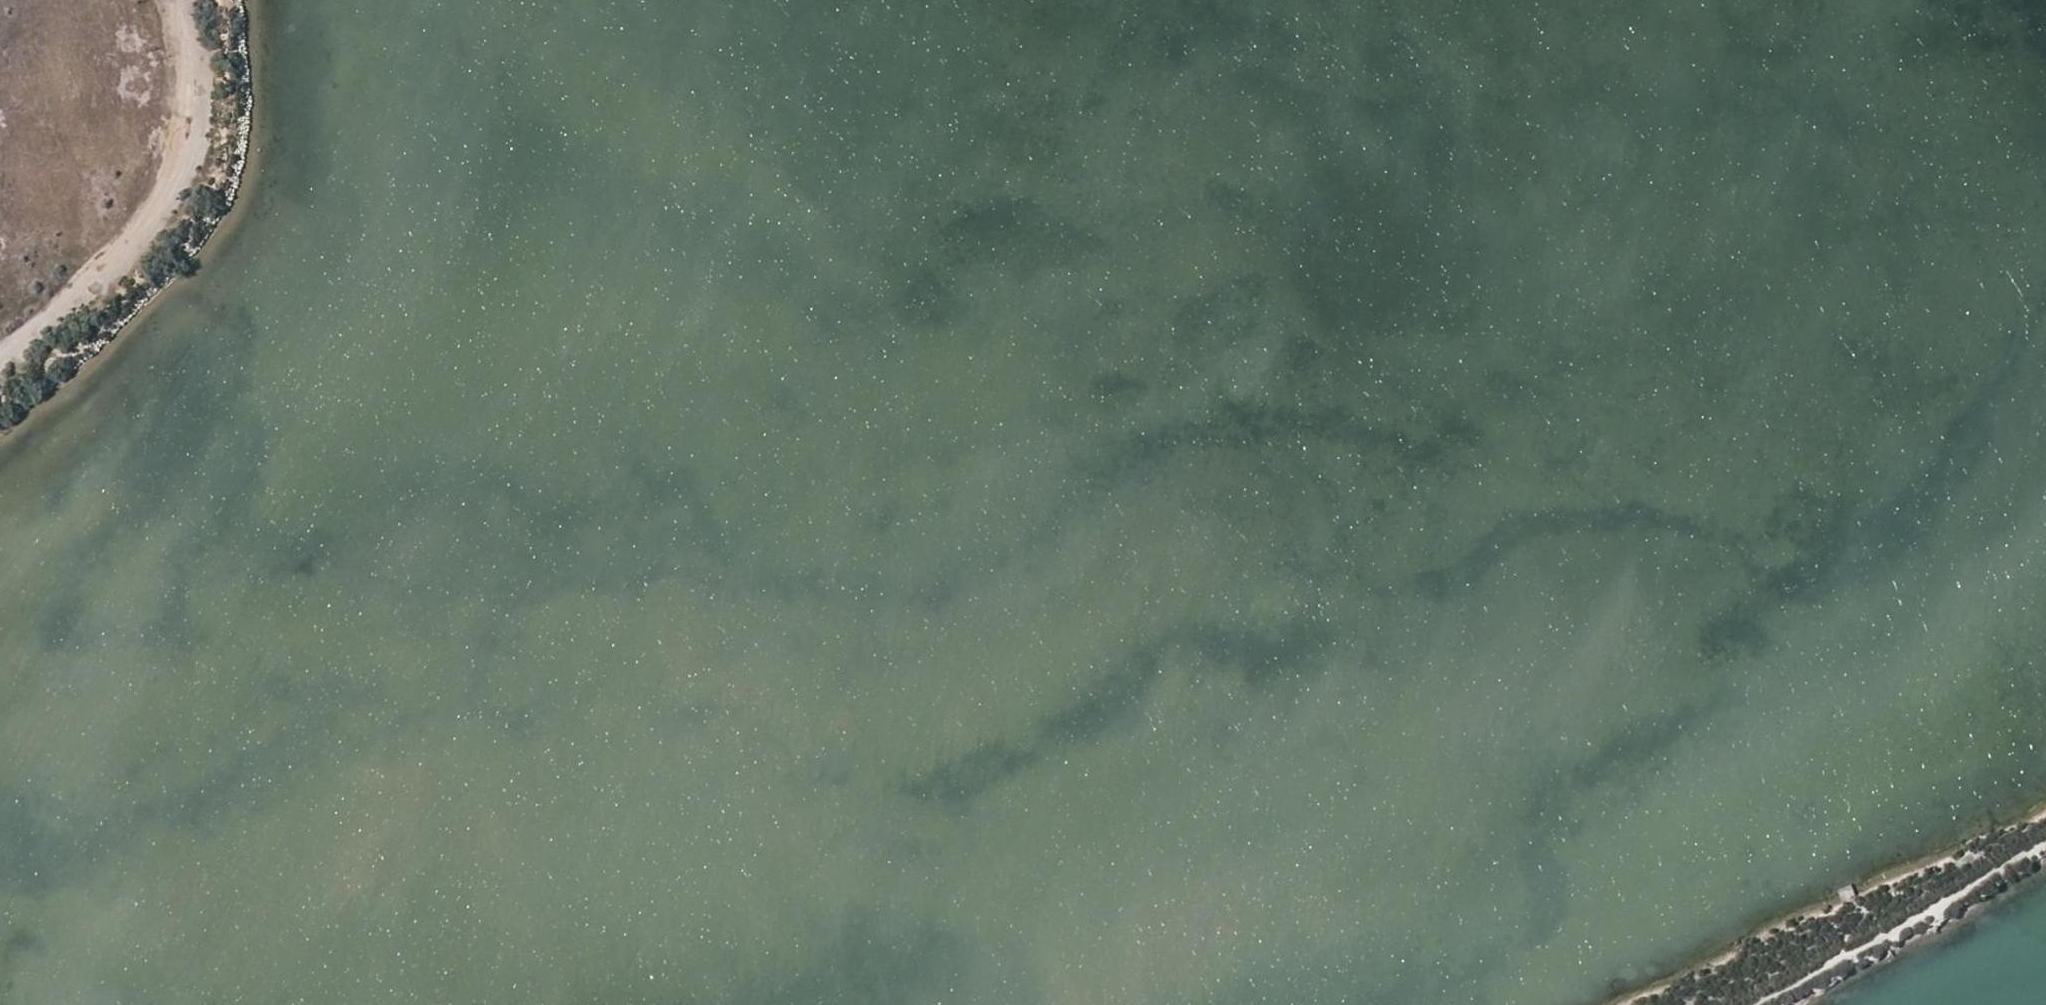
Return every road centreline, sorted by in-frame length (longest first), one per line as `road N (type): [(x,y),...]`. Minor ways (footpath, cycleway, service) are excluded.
road 1 (track): [(0,371),(58,330),(177,183),(207,66),(188,0)]
road 2 (track): [(1749,1004),(2045,844)]

